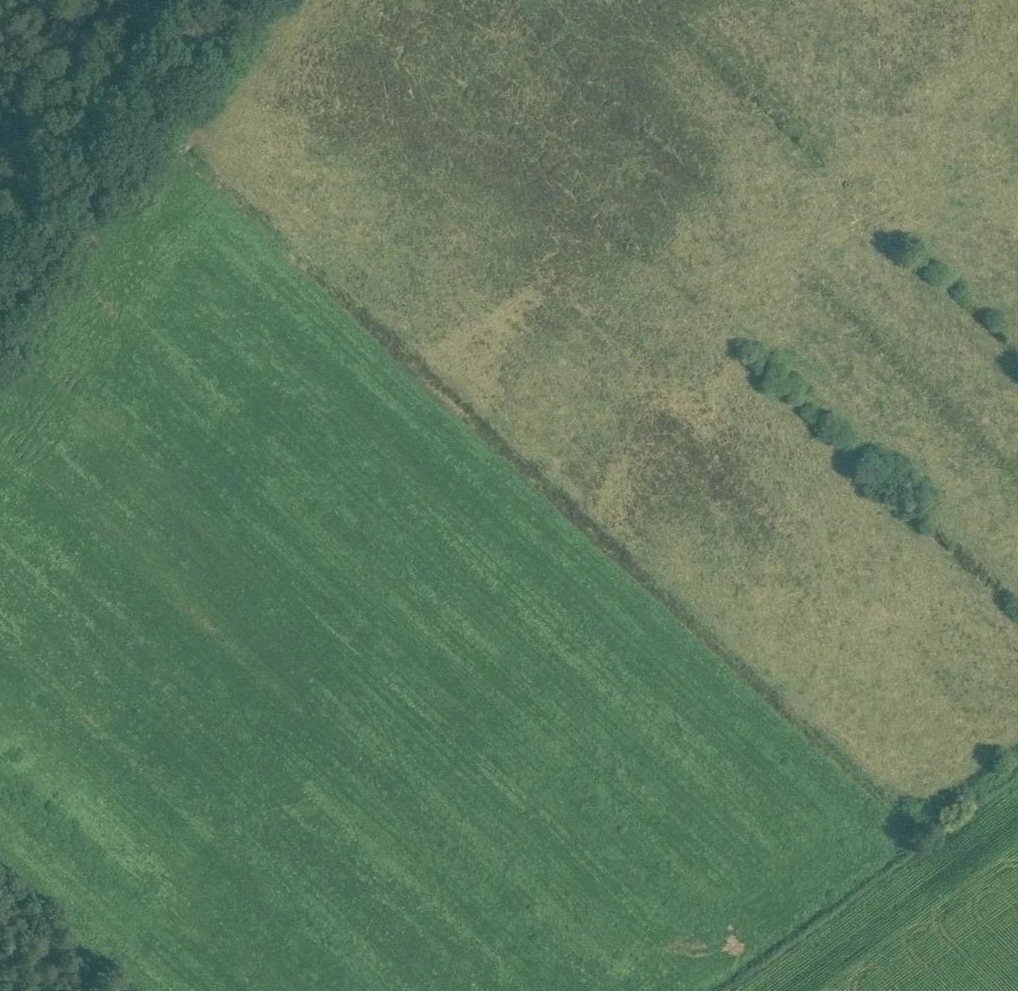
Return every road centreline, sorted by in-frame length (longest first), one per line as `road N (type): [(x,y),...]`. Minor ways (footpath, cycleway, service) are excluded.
road 1 (track): [(0,318),(239,0)]

